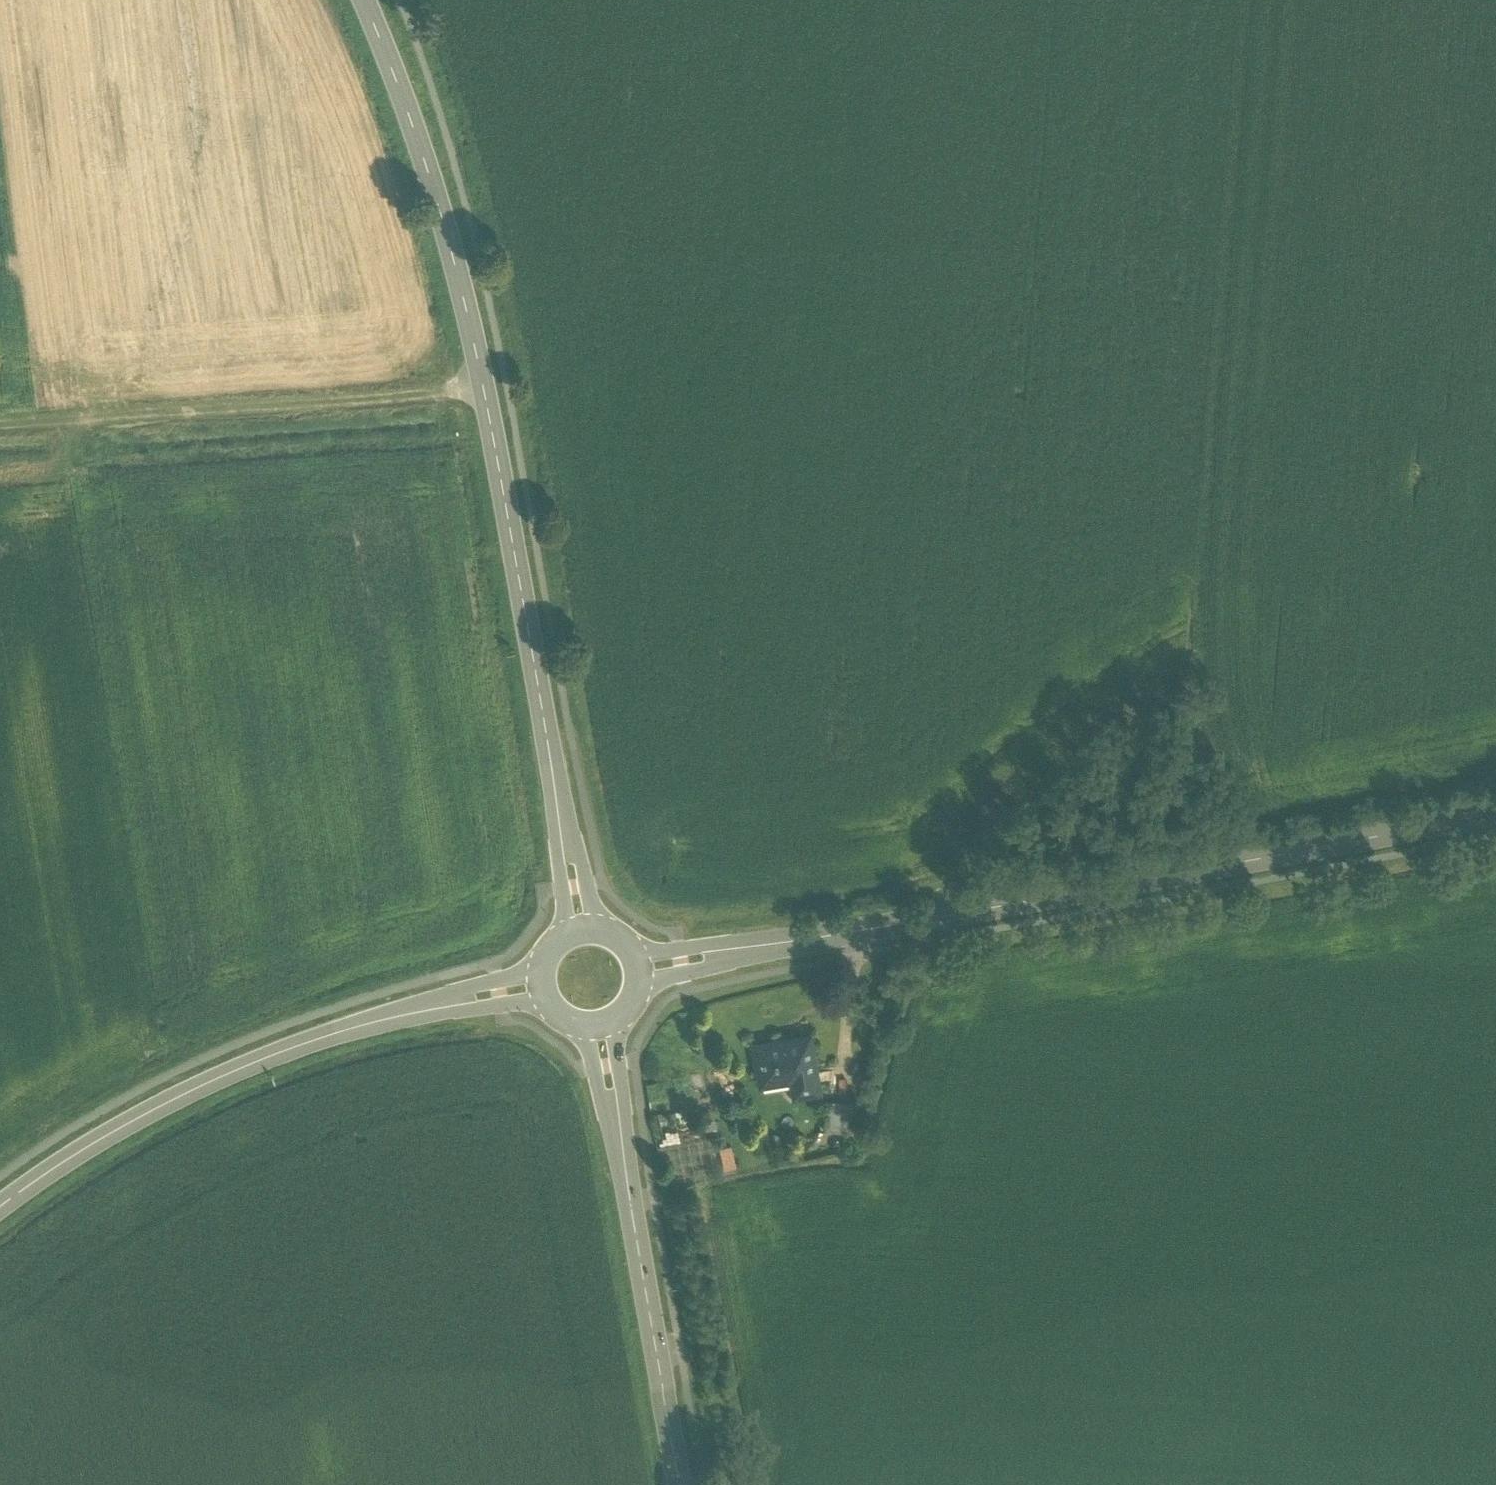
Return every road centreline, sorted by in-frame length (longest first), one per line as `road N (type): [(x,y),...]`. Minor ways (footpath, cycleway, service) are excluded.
road 1 (secondary): [(364,0),(410,116),(484,381),(582,930)]
road 2 (tertiary): [(1495,810),(1028,902),(635,967)]
road 3 (tertiary): [(0,1210),(124,1126),(217,1079),(318,1038),(543,979)]
road 4 (track): [(484,381),(0,421)]
road 5 (secondary): [(599,1022),(681,1484)]

